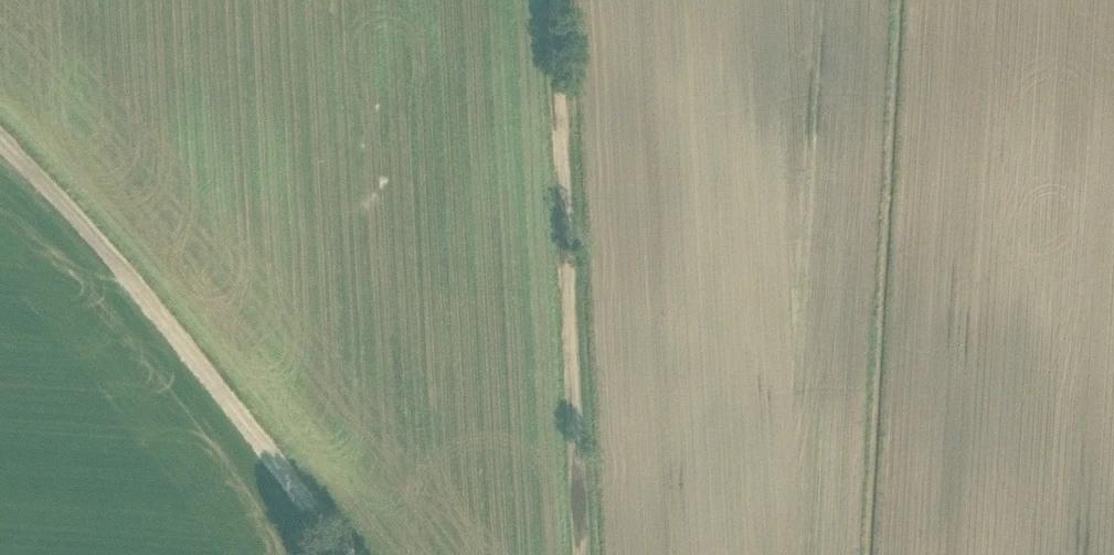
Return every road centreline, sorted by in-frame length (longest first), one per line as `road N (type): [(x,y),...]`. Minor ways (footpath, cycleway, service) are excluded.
road 1 (track): [(584,554),(552,0)]
road 2 (track): [(340,554),(81,228),(0,145)]

